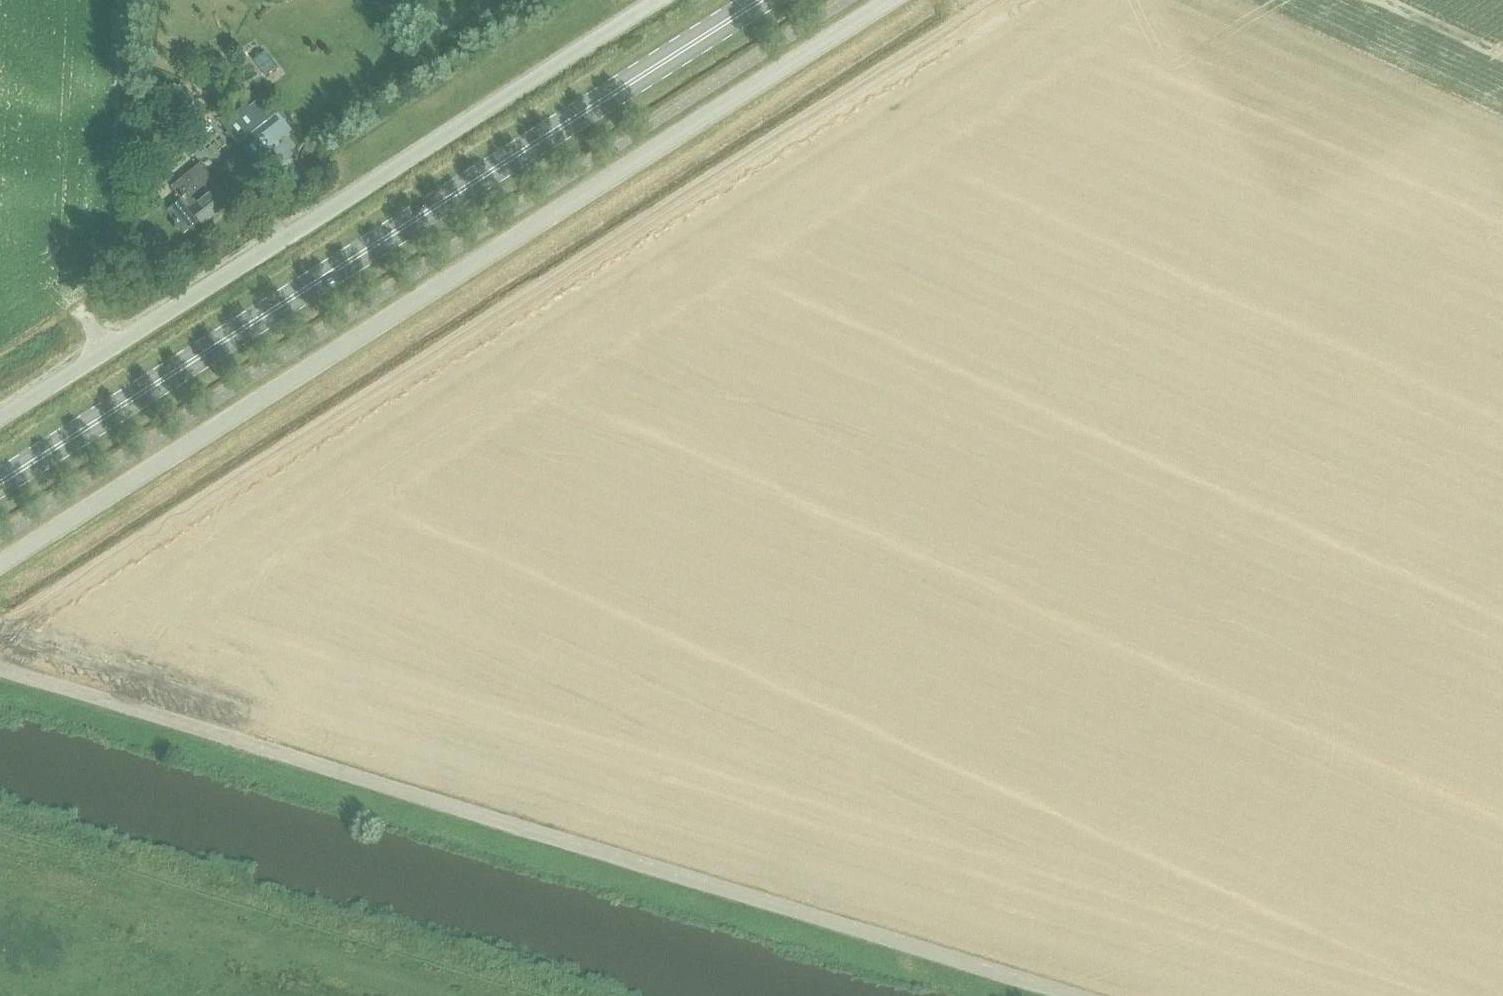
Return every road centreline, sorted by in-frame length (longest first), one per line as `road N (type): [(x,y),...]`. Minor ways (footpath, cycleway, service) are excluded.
road 1 (unclassified): [(0,666),(1081,995)]
road 2 (unclassified): [(0,564),(889,0)]
road 3 (primary): [(0,483),(764,0)]
road 4 (unclassified): [(0,417),(657,0)]

